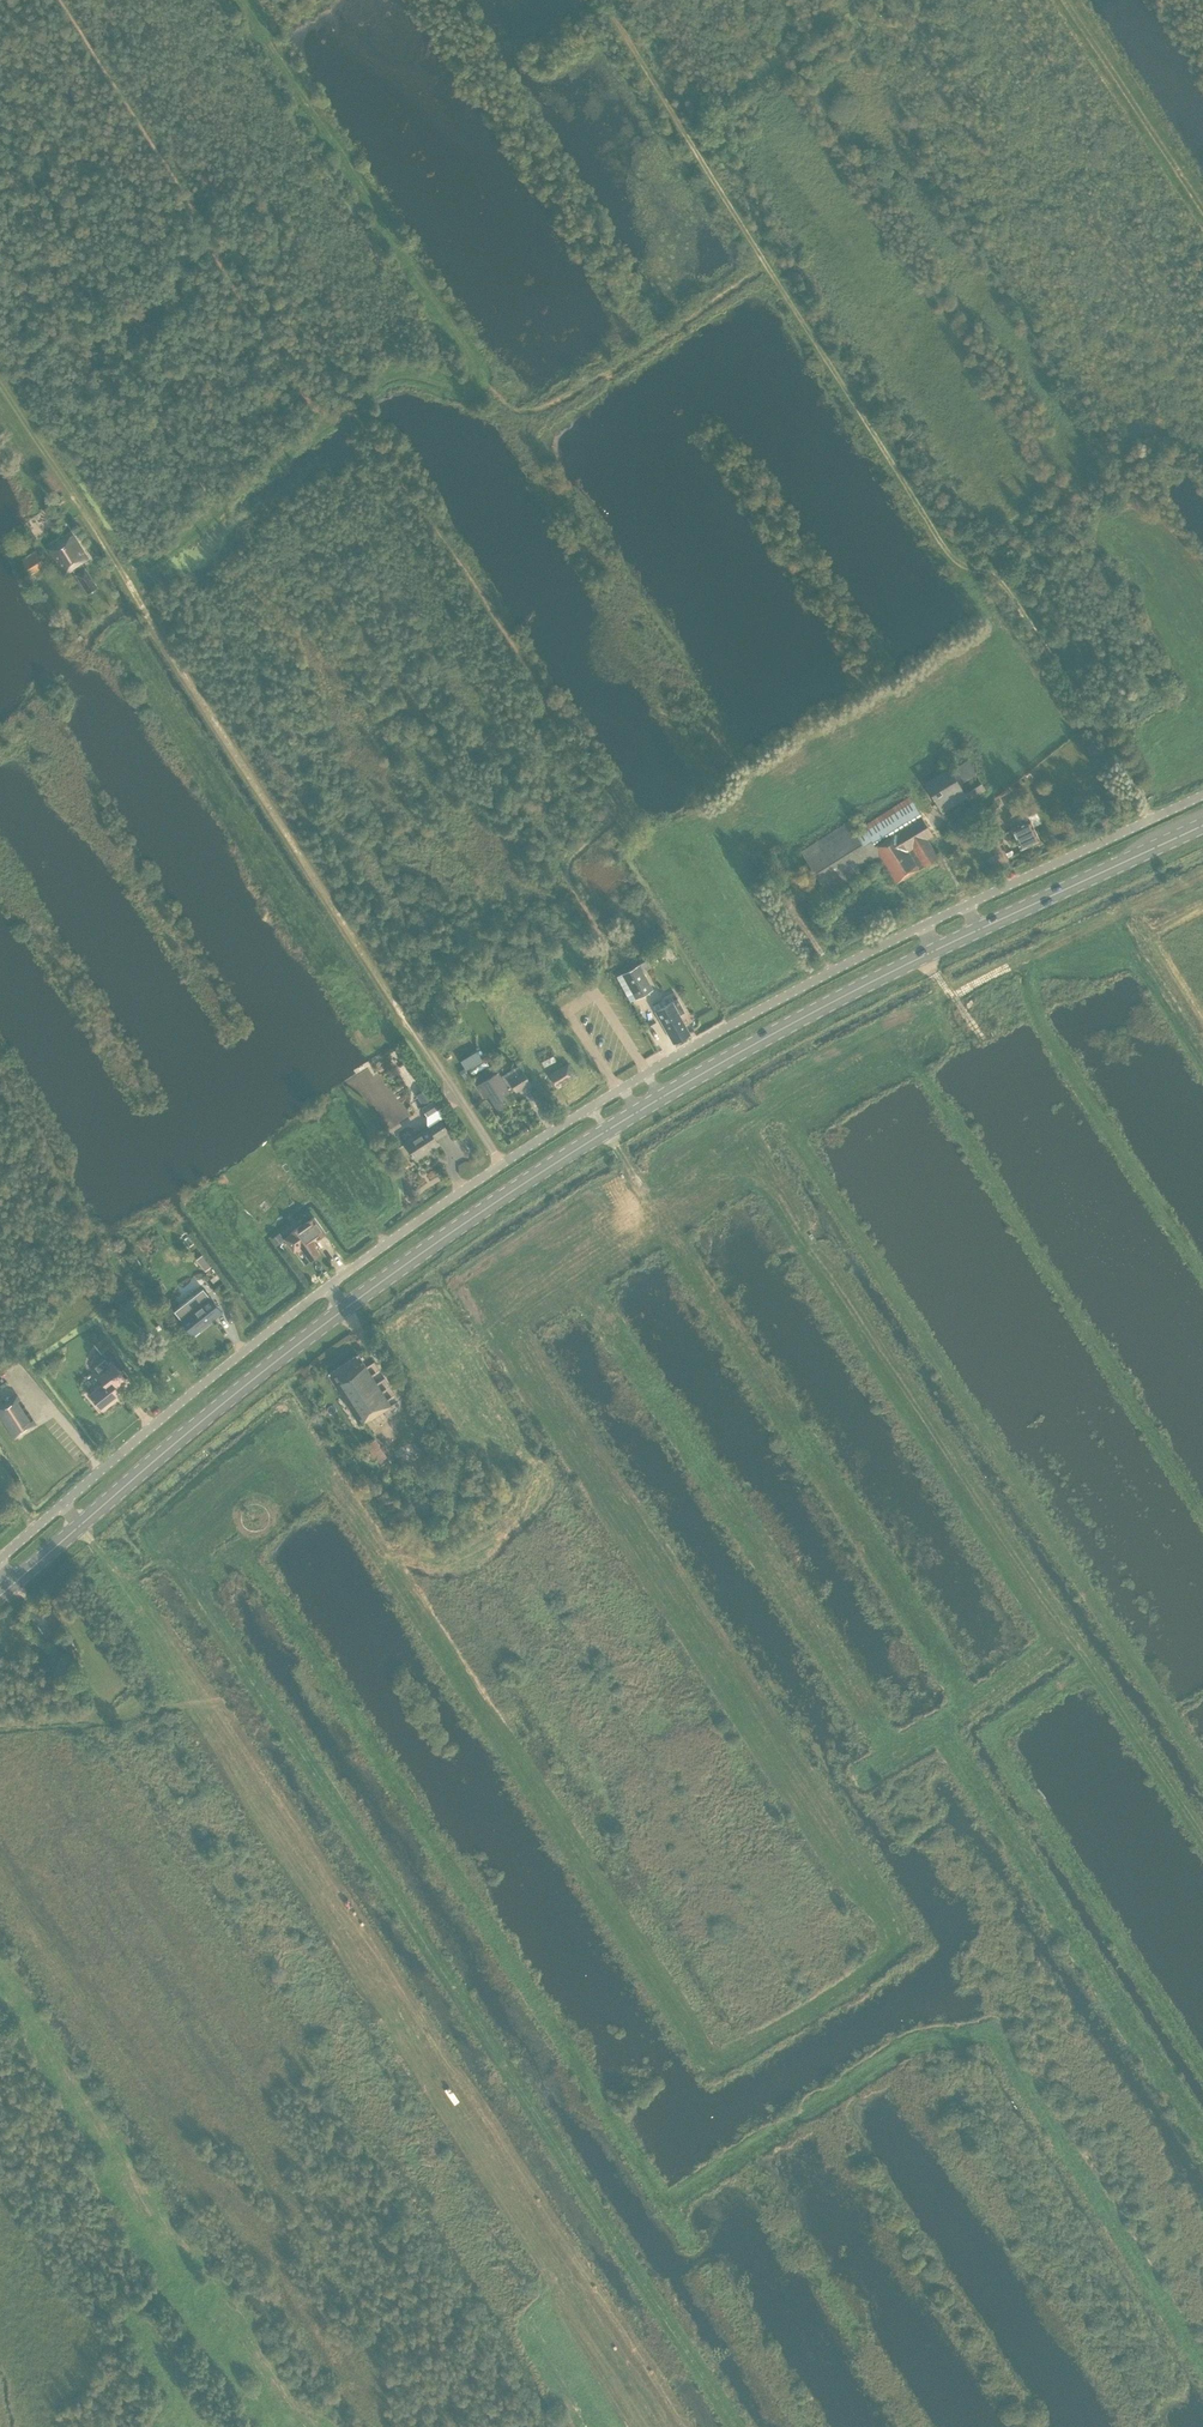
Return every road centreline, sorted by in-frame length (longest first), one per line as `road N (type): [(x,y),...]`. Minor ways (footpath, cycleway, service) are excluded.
road 1 (primary): [(0,1596),(204,1418),(523,1184),(807,1015),(1202,825)]
road 2 (unclassified): [(0,1559),(316,1295),(572,1118),(905,933),(1202,795)]
road 3 (track): [(1154,818),(998,573),(951,561),(604,0)]
road 4 (track): [(215,512),(390,381),(454,390),(475,375),(241,0)]
road 5 (track): [(503,1164),(124,575)]
road 6 (track): [(595,992),(609,945),(565,870),(576,849),(611,821),(611,796),(352,404)]
road 7 (track): [(124,575),(0,381)]

